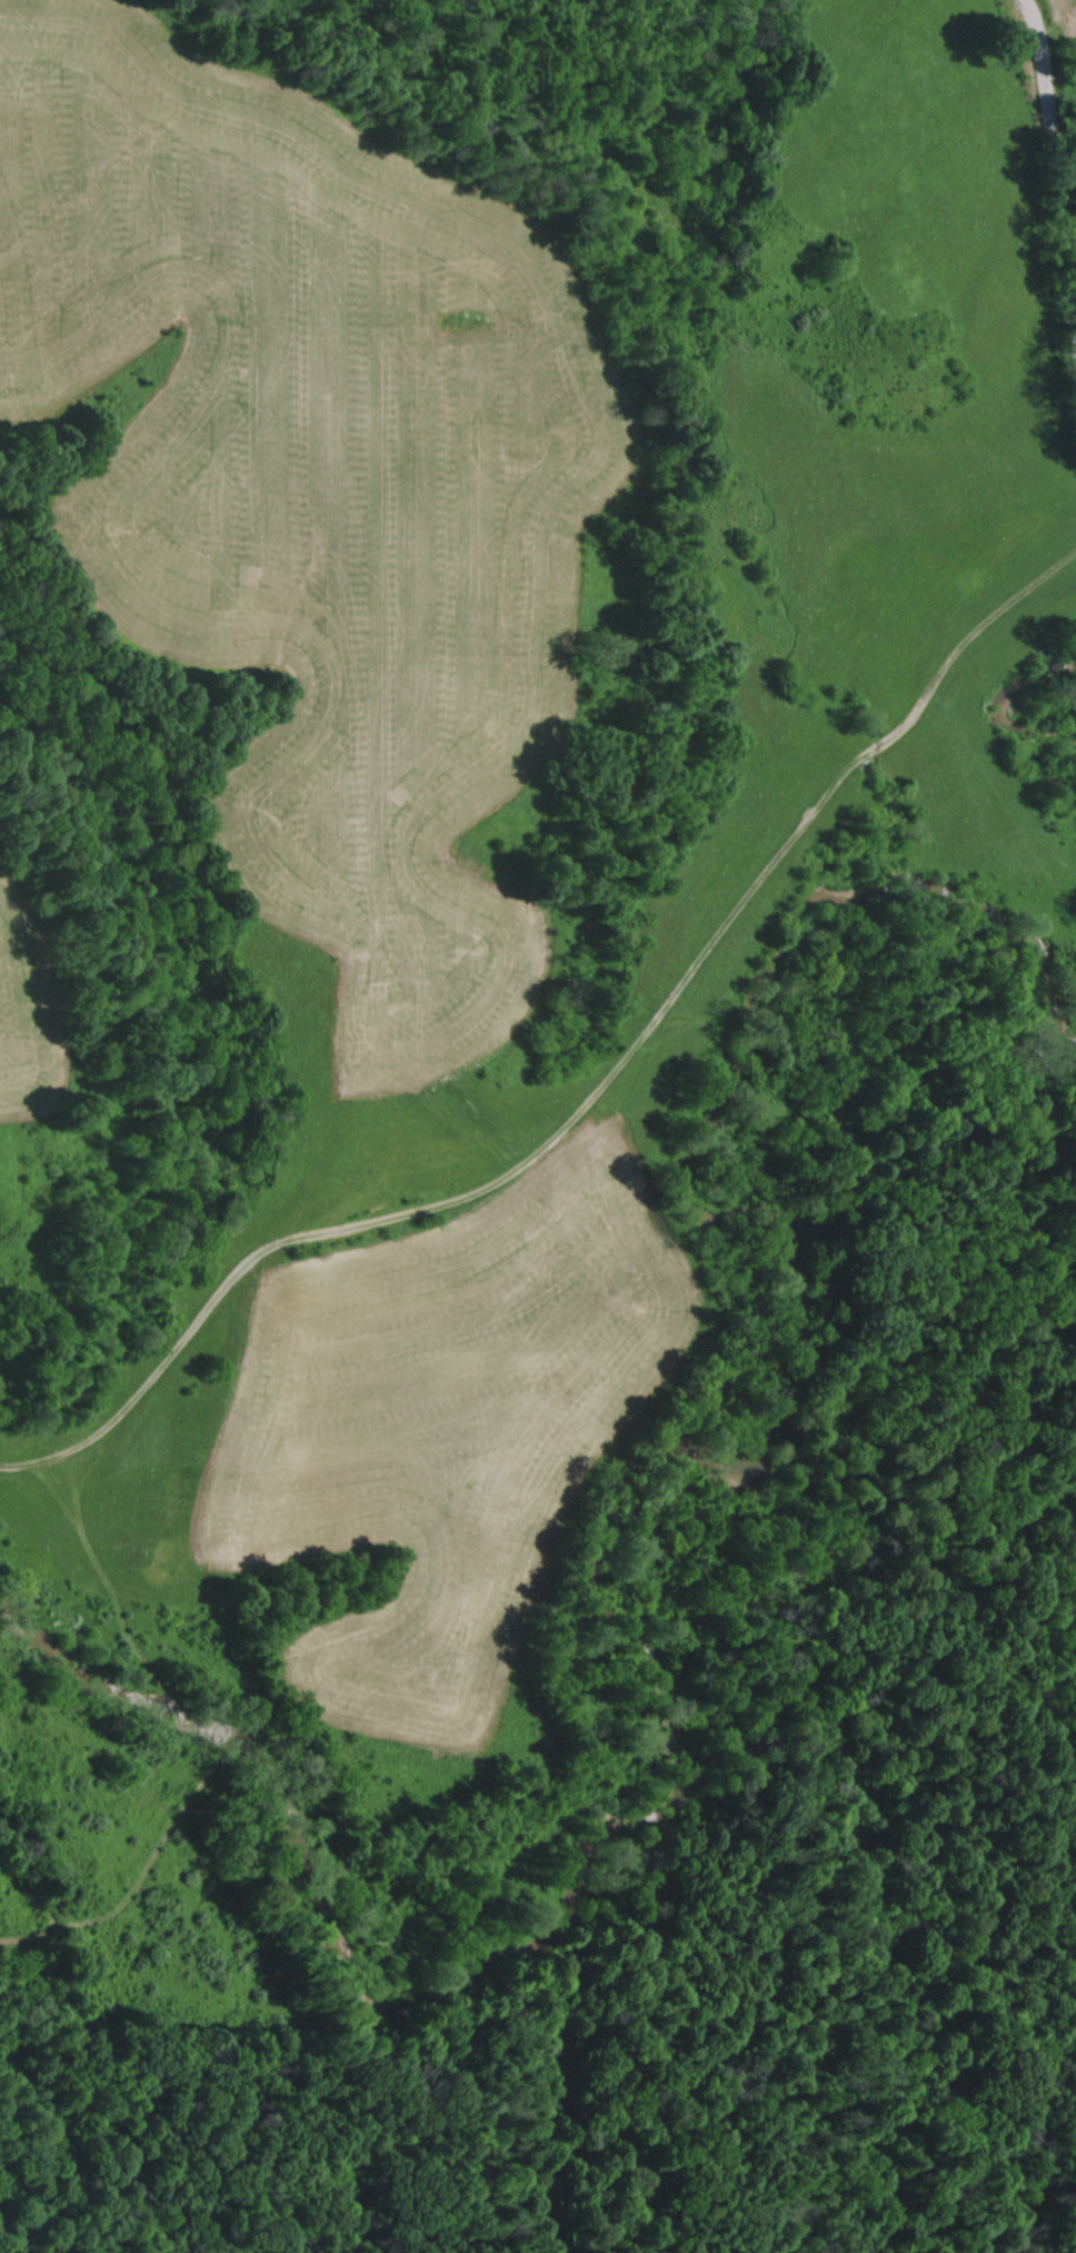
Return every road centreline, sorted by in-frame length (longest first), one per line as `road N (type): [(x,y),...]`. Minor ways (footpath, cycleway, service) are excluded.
road 1 (residential): [(1075,286),(1029,0)]

